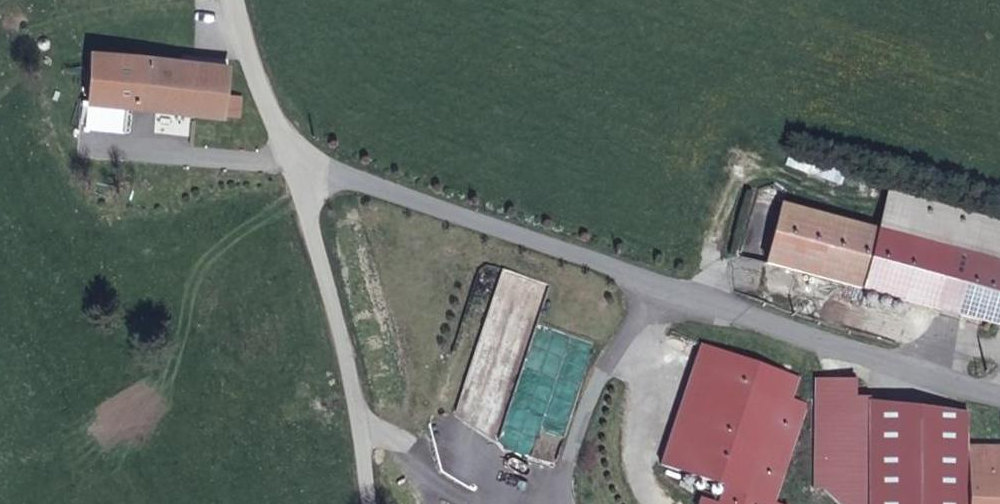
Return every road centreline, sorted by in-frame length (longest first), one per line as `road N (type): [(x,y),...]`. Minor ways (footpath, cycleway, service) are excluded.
road 1 (residential): [(233,0),(344,345),(369,503)]

